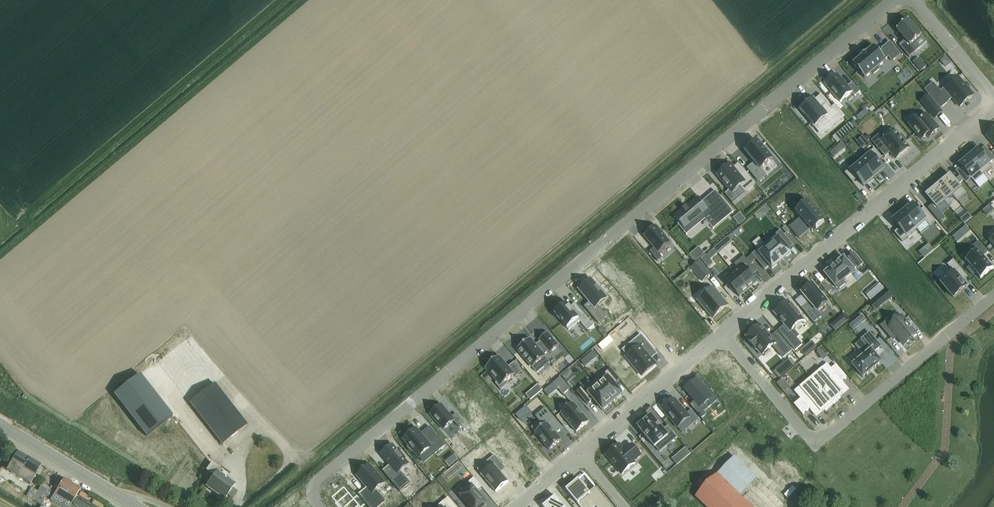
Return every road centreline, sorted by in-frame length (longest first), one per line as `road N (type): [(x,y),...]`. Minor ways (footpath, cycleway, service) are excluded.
road 1 (residential): [(320,506),(312,491),(318,479),(891,0)]
road 2 (residential): [(993,295),(816,444),(722,333)]
road 3 (residential): [(722,333),(993,106)]
road 4 (track): [(239,506),(280,474),(288,452),(211,366),(198,365),(176,344)]
road 5 (residential): [(579,452),(722,333)]
road 6 (tertiary): [(136,506),(0,425)]
road 7 (residential): [(914,0),(993,95)]

